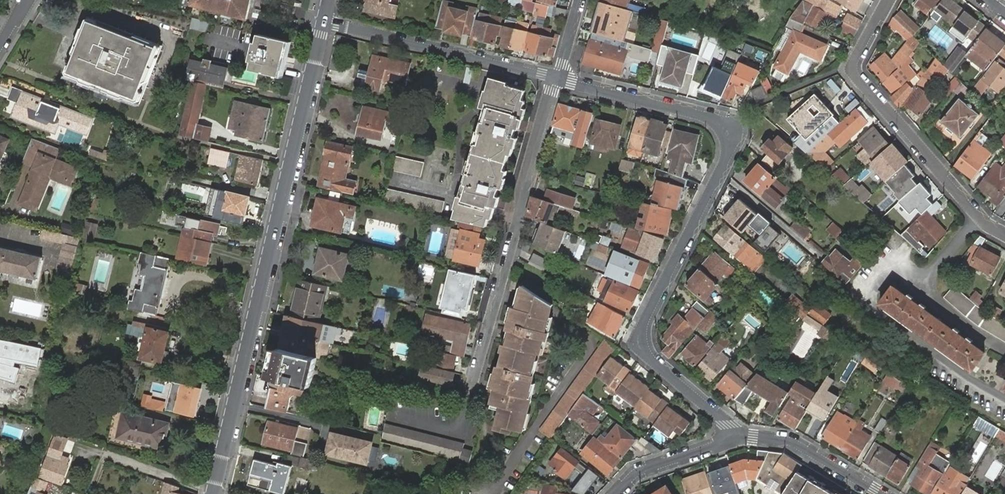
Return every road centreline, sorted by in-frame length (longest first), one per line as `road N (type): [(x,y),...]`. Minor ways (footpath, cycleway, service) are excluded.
road 1 (residential): [(557,78),(730,125),(725,162),(640,342),(740,437)]
road 2 (tertiary): [(213,493),(322,21)]
road 3 (residential): [(399,416),(462,432),(557,78)]
road 4 (residential): [(886,0),(854,74),(981,221),(1004,234)]
road 5 (residential): [(322,21),(557,78)]
road 6 (residential): [(882,493),(792,441),(740,437)]
road 7 (residential): [(740,437),(634,473),(617,493)]

